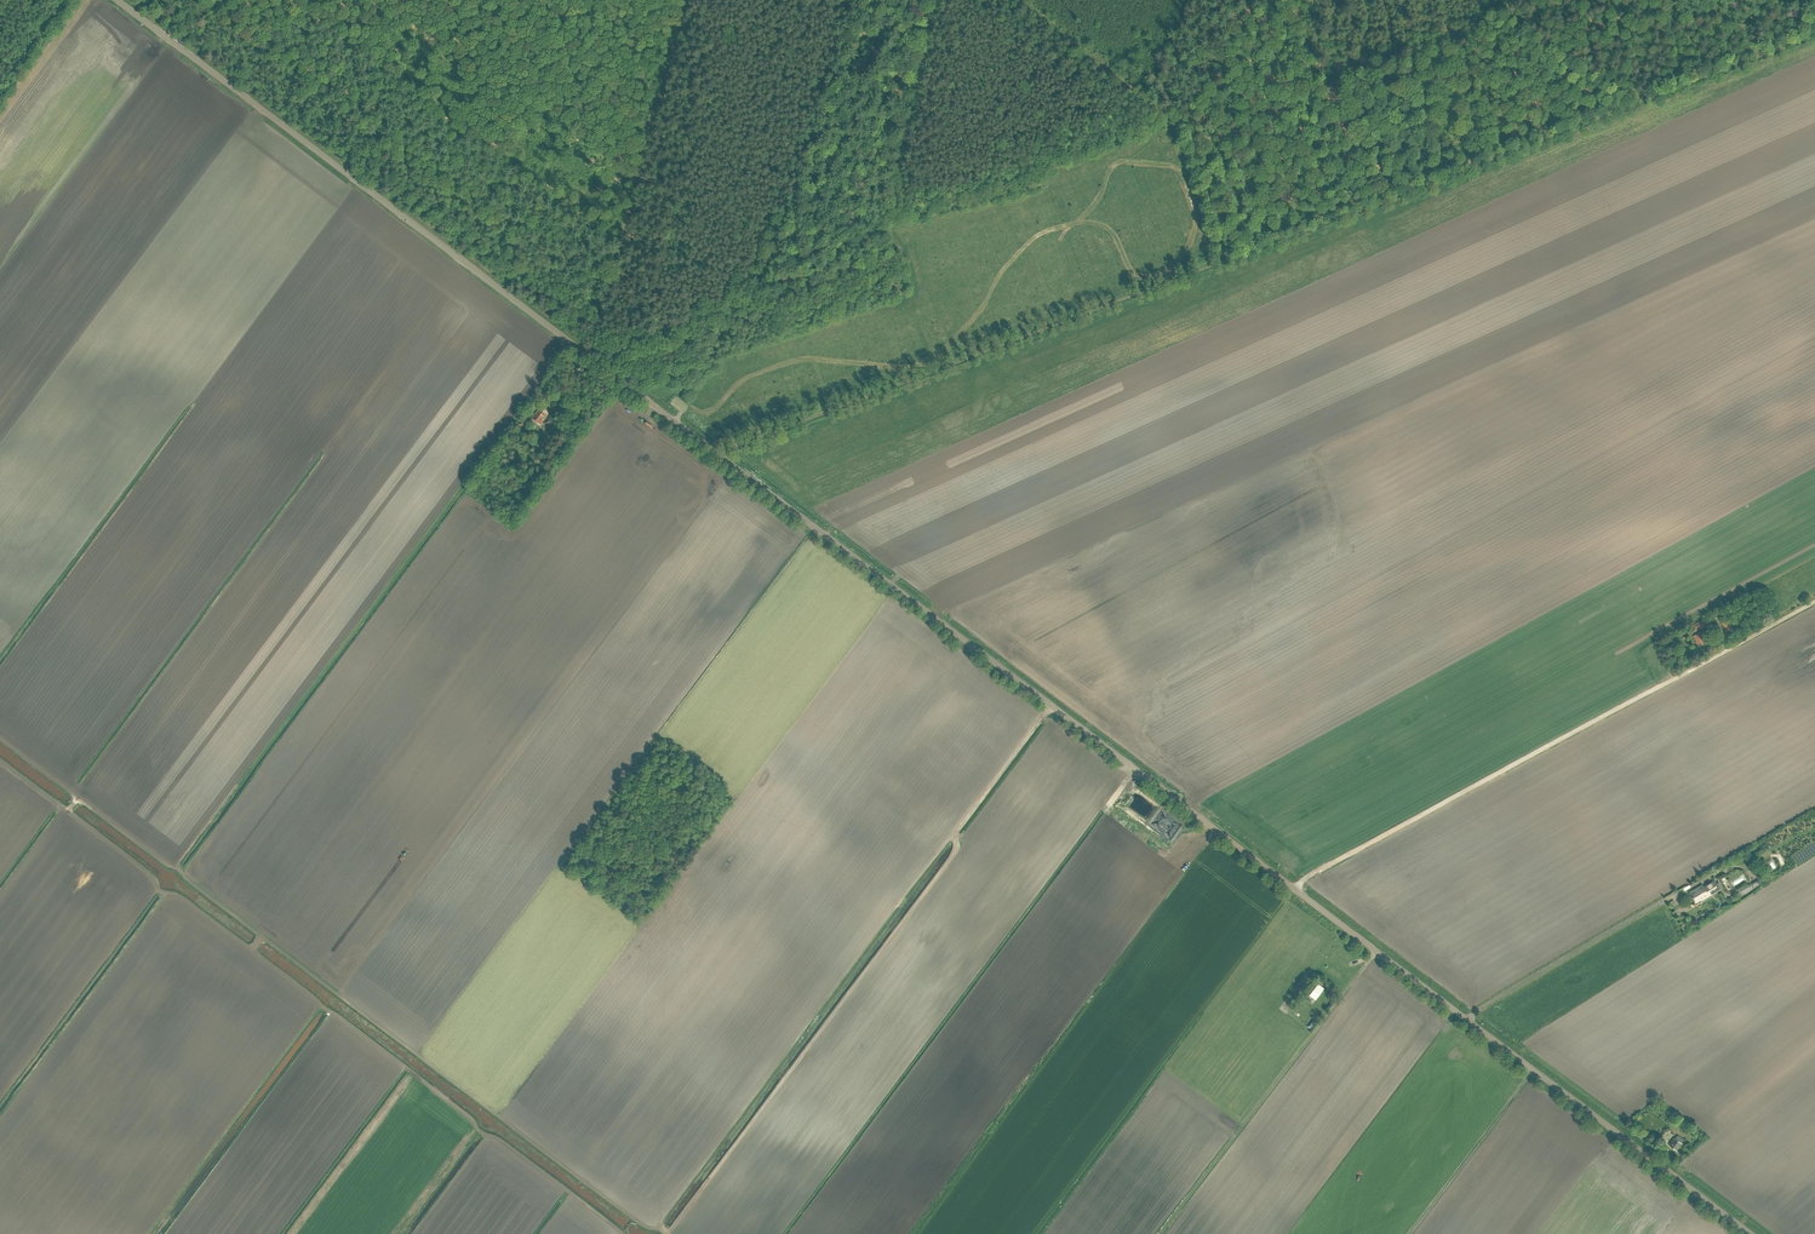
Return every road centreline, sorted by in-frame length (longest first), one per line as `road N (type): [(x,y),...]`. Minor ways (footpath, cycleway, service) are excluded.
road 1 (unclassified): [(1751,1233),(117,0)]
road 2 (track): [(930,0),(890,202),(895,253),(599,348),(591,358),(682,0)]
road 3 (track): [(1051,705),(955,832),(954,852),(669,1233)]
road 4 (track): [(1295,890),(1307,877),(1814,600)]
road 5 (track): [(1179,278),(732,447),(723,458)]
road 6 (track): [(1631,106),(1221,262)]
road 7 (track): [(508,0),(476,7),(383,2),(259,35),(163,35),(220,0)]
road 8 (track): [(622,236),(332,13)]
road 9 (track): [(1376,952),(1160,1233)]
road 10 (track): [(1814,35),(1631,106)]
road 11 (track): [(1173,122),(1024,0)]
road 12 (track): [(1498,9),(1631,106)]
road 13 (track): [(1239,0),(1173,122)]

